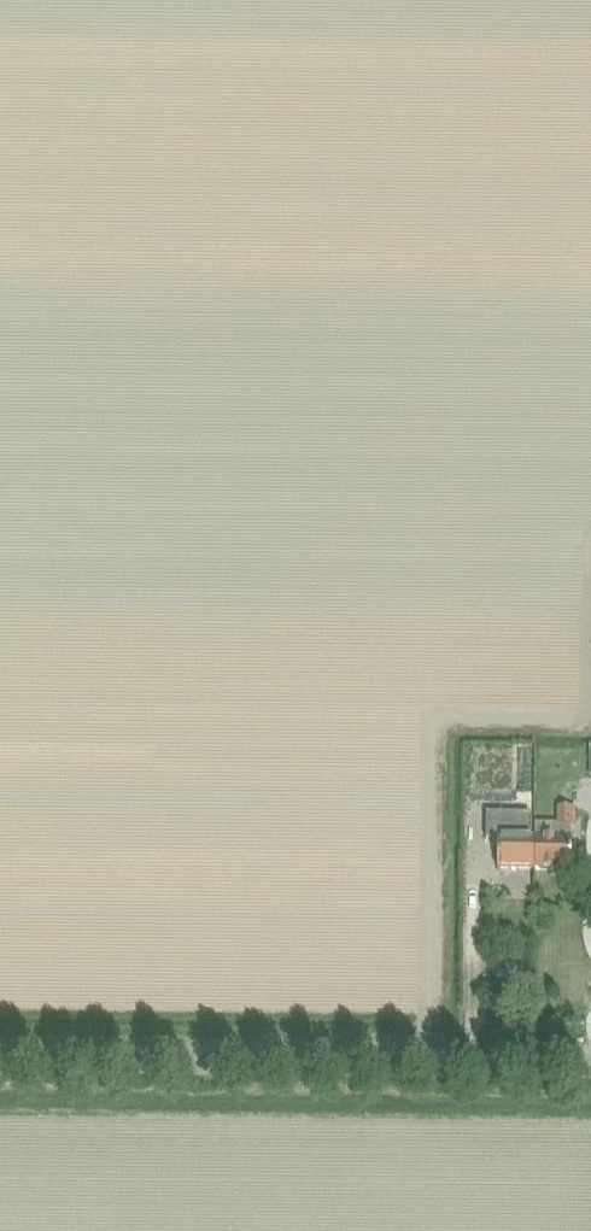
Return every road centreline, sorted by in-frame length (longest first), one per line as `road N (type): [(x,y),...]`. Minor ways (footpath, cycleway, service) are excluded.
road 1 (unclassified): [(0,1060),(590,1066)]

